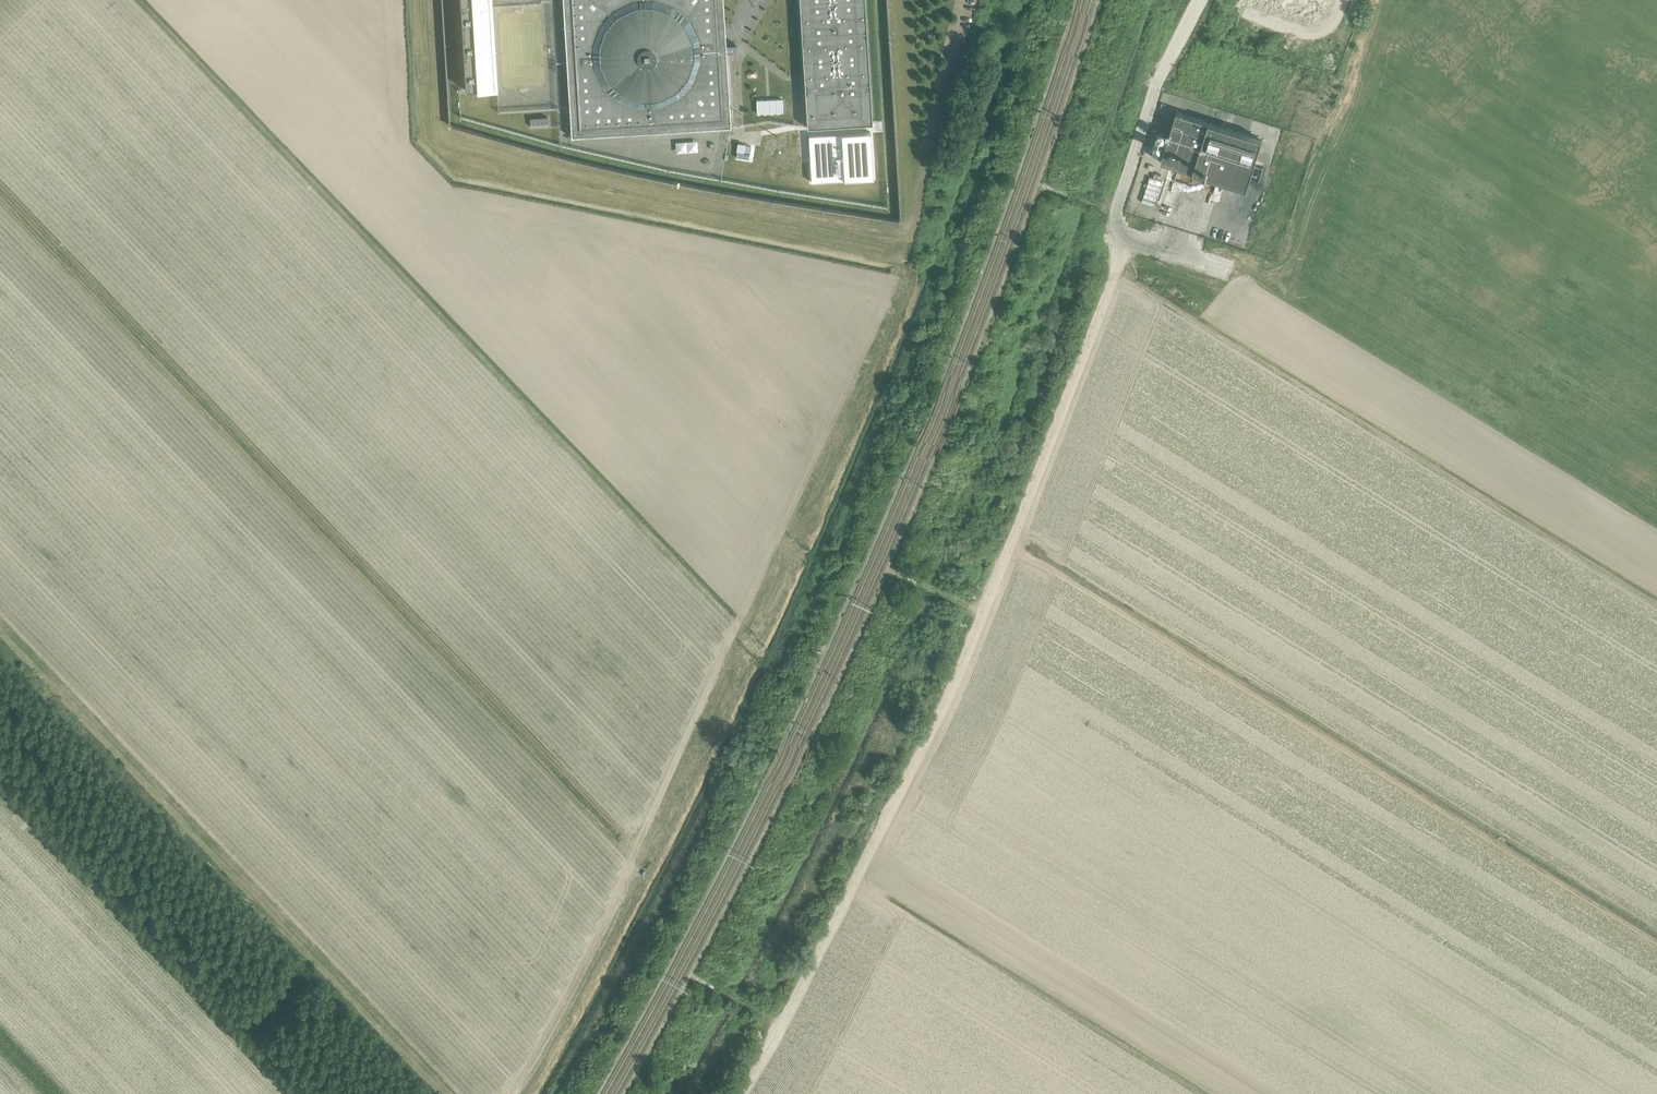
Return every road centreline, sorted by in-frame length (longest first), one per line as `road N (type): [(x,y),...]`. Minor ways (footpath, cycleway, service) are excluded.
road 1 (track): [(741,1093),(960,673),(1111,286),(1116,246)]
road 2 (residential): [(1116,236),(1158,80),(1201,0)]

